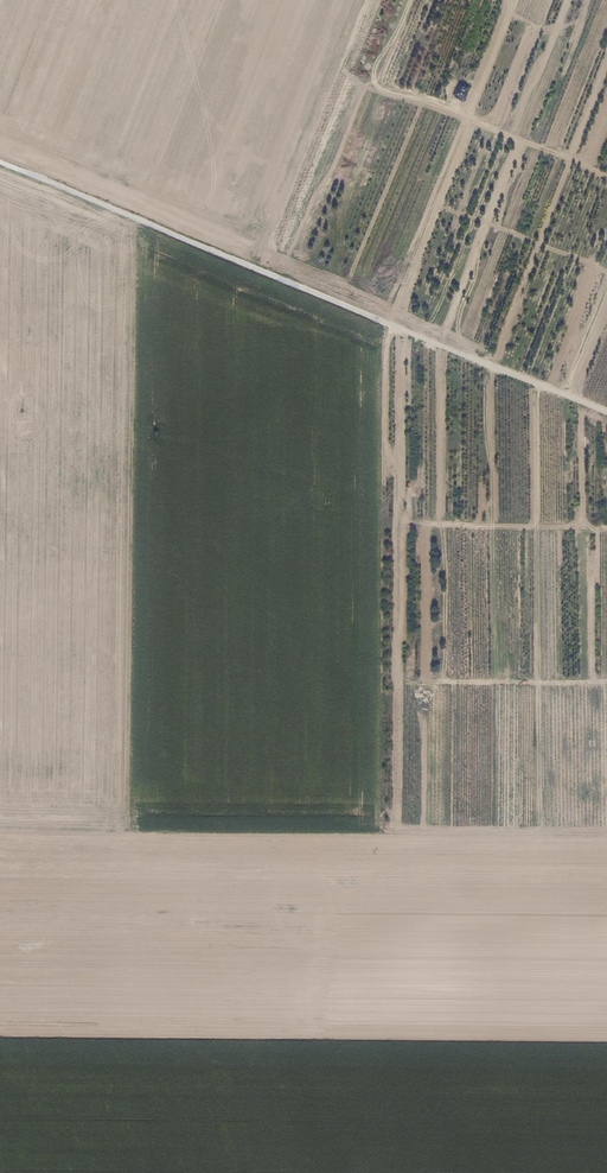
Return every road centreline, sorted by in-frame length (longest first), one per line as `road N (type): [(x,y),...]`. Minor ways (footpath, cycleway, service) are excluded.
road 1 (track): [(0,166),(606,416)]

